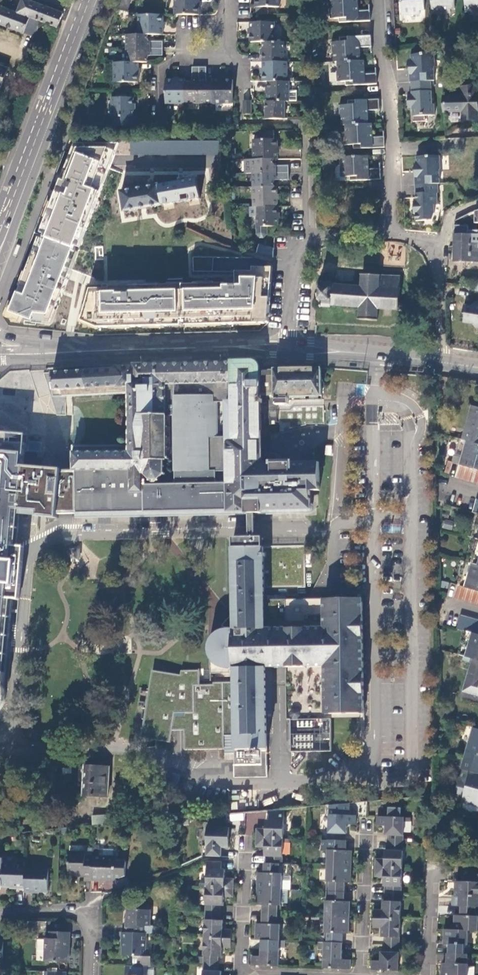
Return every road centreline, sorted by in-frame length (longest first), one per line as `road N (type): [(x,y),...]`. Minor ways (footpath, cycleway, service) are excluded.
road 1 (primary): [(0,242),(90,0)]
road 2 (tertiary): [(292,348),(42,353)]
road 3 (residential): [(392,234),(391,85),(379,0)]
road 4 (residential): [(440,361),(440,257),(428,243),(392,234)]
road 5 (residential): [(90,974),(92,912),(0,915)]
road 6 (tertiary): [(440,361),(292,348)]
road 7 (residential): [(249,974),(241,968),(247,838)]
road 8 (residential): [(362,974),(365,835)]

